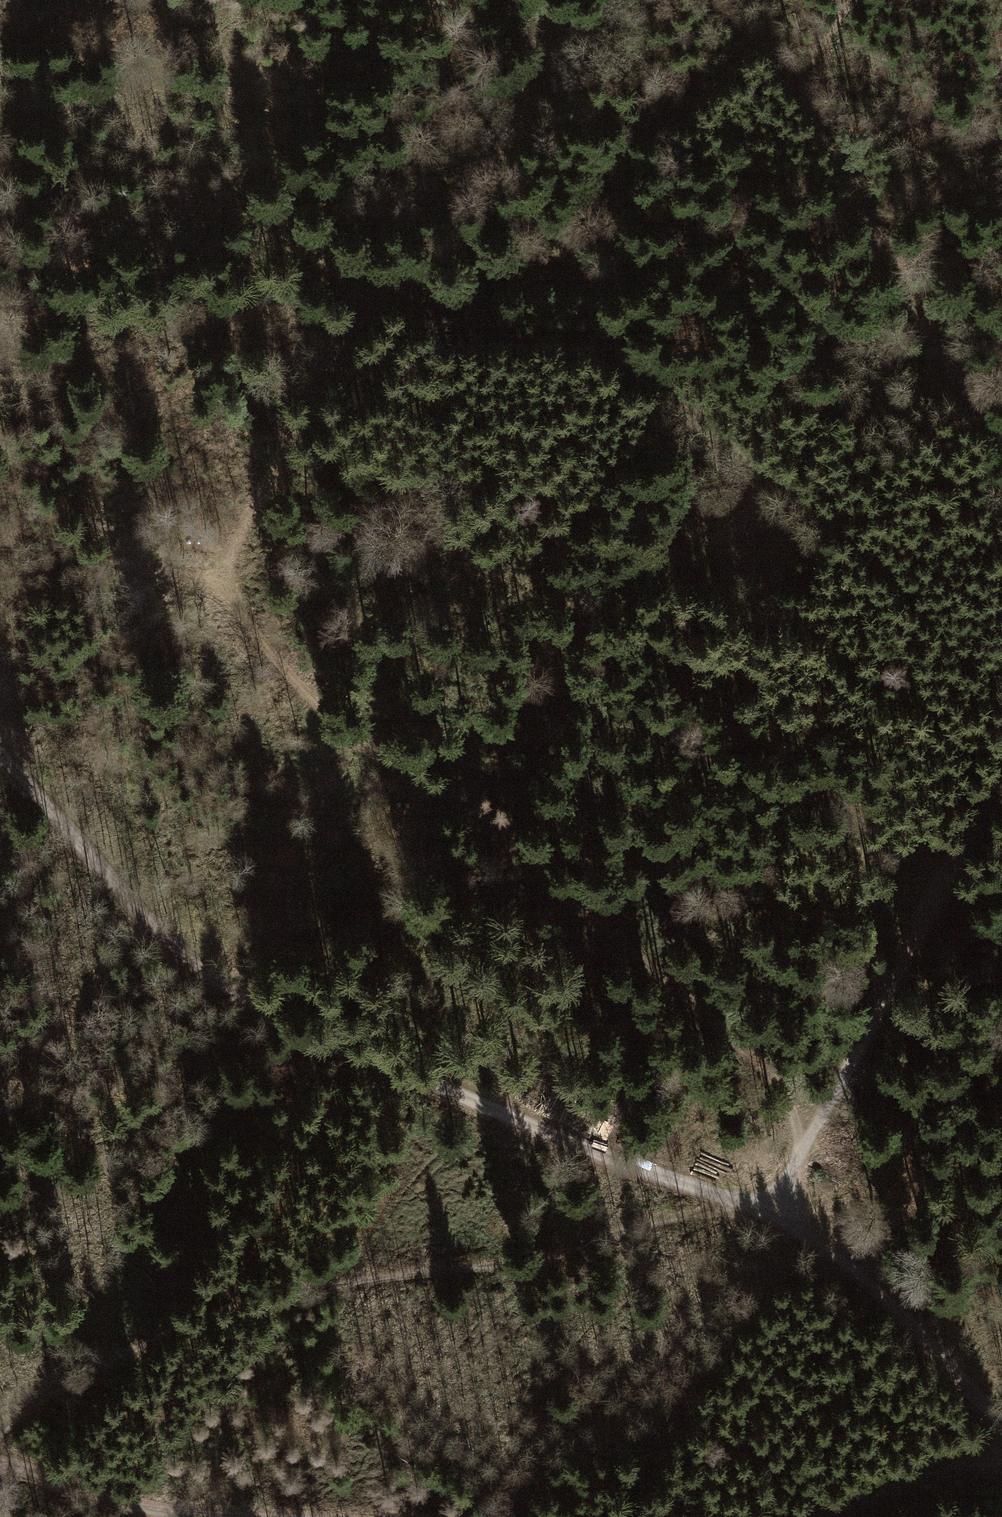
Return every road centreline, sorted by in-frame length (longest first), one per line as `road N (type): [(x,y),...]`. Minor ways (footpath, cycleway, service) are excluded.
road 1 (track): [(0,760),(151,926),(257,1007),(772,1215)]
road 2 (track): [(803,1157),(785,1101),(735,1040),(486,823),(320,704),(229,579)]
road 3 (track): [(772,1215),(1001,780)]
road 4 (track): [(1001,435),(792,81)]
road 5 (track): [(794,462),(855,519),(1001,721)]
road 6 (track): [(229,579),(243,527),(374,292)]
road 7 (track): [(1001,1425),(860,1272),(772,1215)]
road 8 (track): [(374,292),(511,323),(669,386)]
road 9 (track): [(0,1465),(130,1503),(267,1516)]
road 10 (track): [(826,1516),(935,1471),(1001,1463)]
road 11 (track): [(229,579),(170,572),(99,526)]

